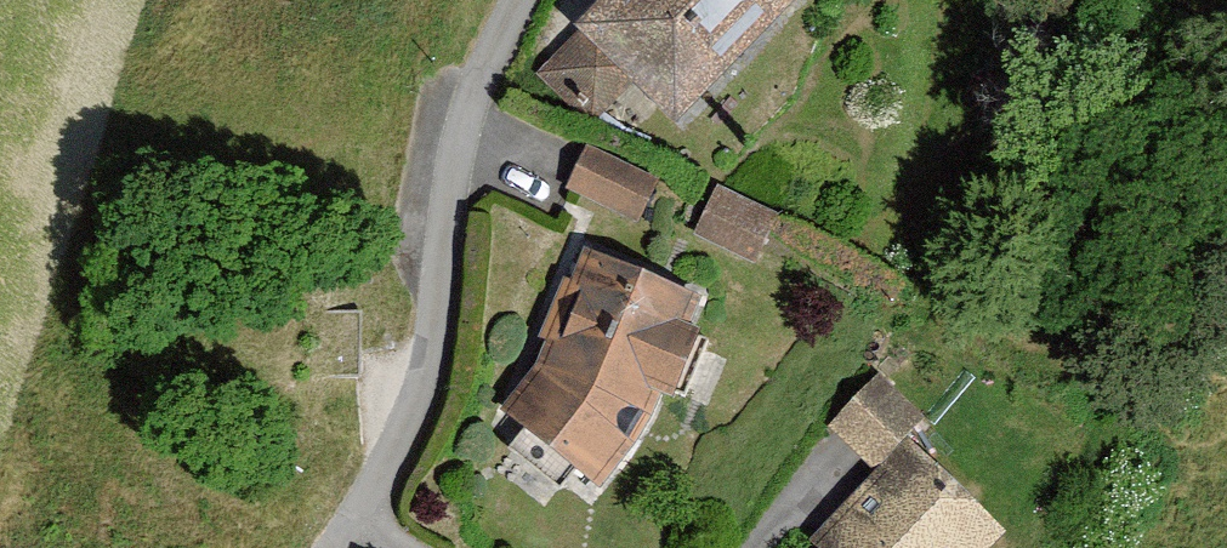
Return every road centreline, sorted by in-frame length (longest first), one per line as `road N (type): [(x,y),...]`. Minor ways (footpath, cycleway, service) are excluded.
road 1 (residential): [(503,0),(440,121),(433,328),(400,446),(349,524)]

